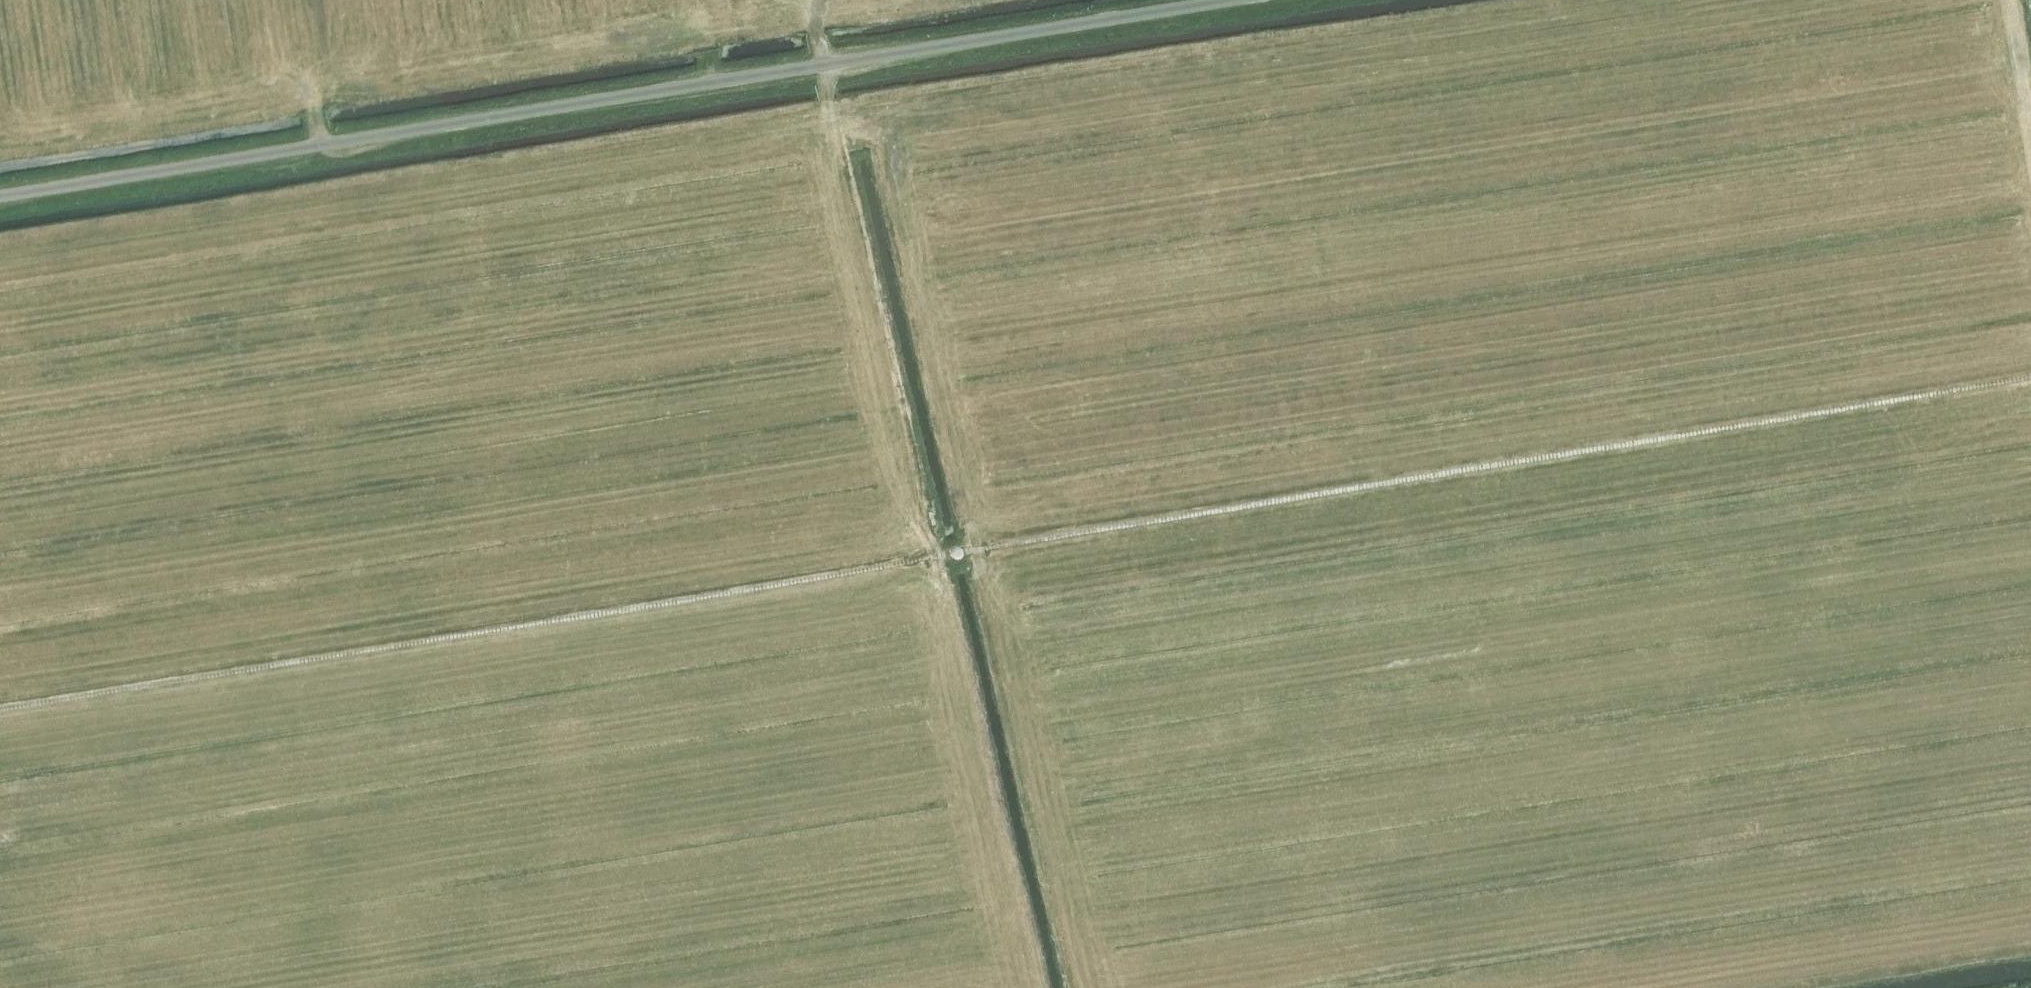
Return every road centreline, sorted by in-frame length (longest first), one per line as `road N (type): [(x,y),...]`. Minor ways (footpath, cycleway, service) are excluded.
road 1 (unclassified): [(0,195),(1227,0)]

